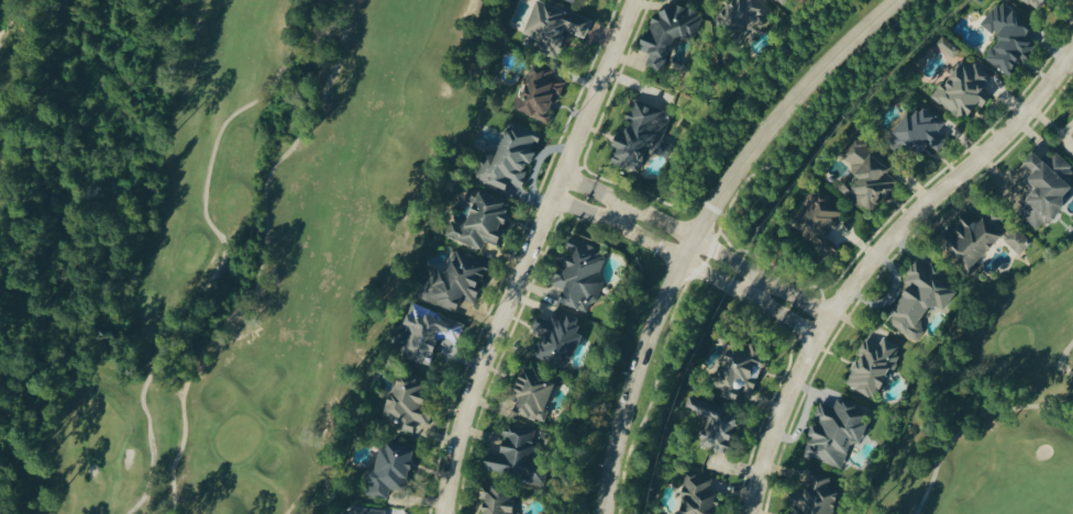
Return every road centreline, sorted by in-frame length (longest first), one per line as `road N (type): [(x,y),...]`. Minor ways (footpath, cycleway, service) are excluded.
road 1 (tertiary): [(607,513),(641,358),(696,241),(781,118),(897,0)]
road 2 (residential): [(753,513),(785,405),(817,338),(876,256),(1025,118),(1072,48)]
road 3 (residential): [(636,0),(479,372),(445,513)]
road 4 (residential): [(797,300),(593,192)]
road 5 (residential): [(583,213),(785,321)]

